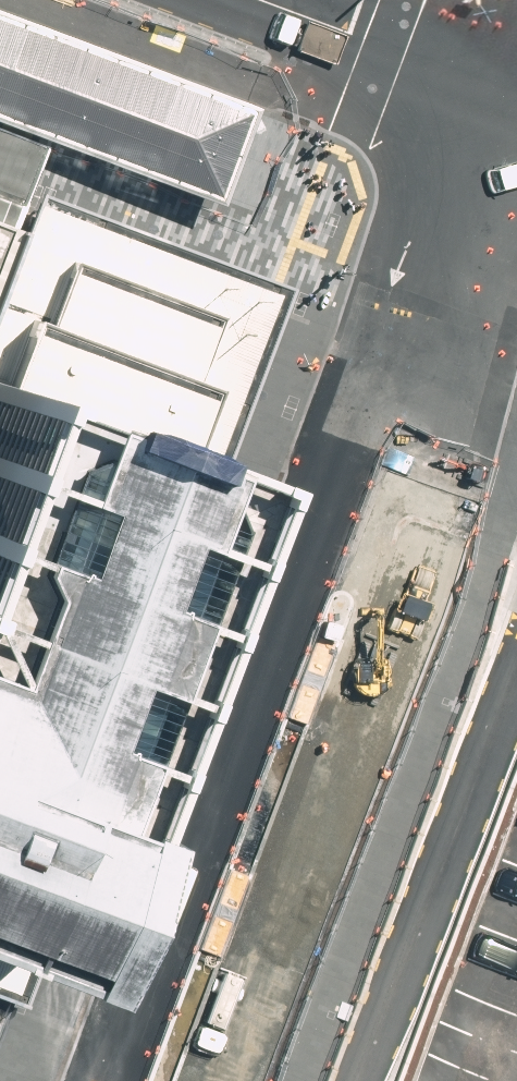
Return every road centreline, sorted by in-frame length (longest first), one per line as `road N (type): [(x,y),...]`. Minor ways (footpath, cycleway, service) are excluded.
road 1 (tertiary): [(86,1080),(234,710),(338,586)]
road 2 (tertiary): [(338,586),(373,757),(251,1080)]
road 3 (tertiary): [(516,118),(338,586)]
road 4 (tertiary): [(261,0),(516,96)]

